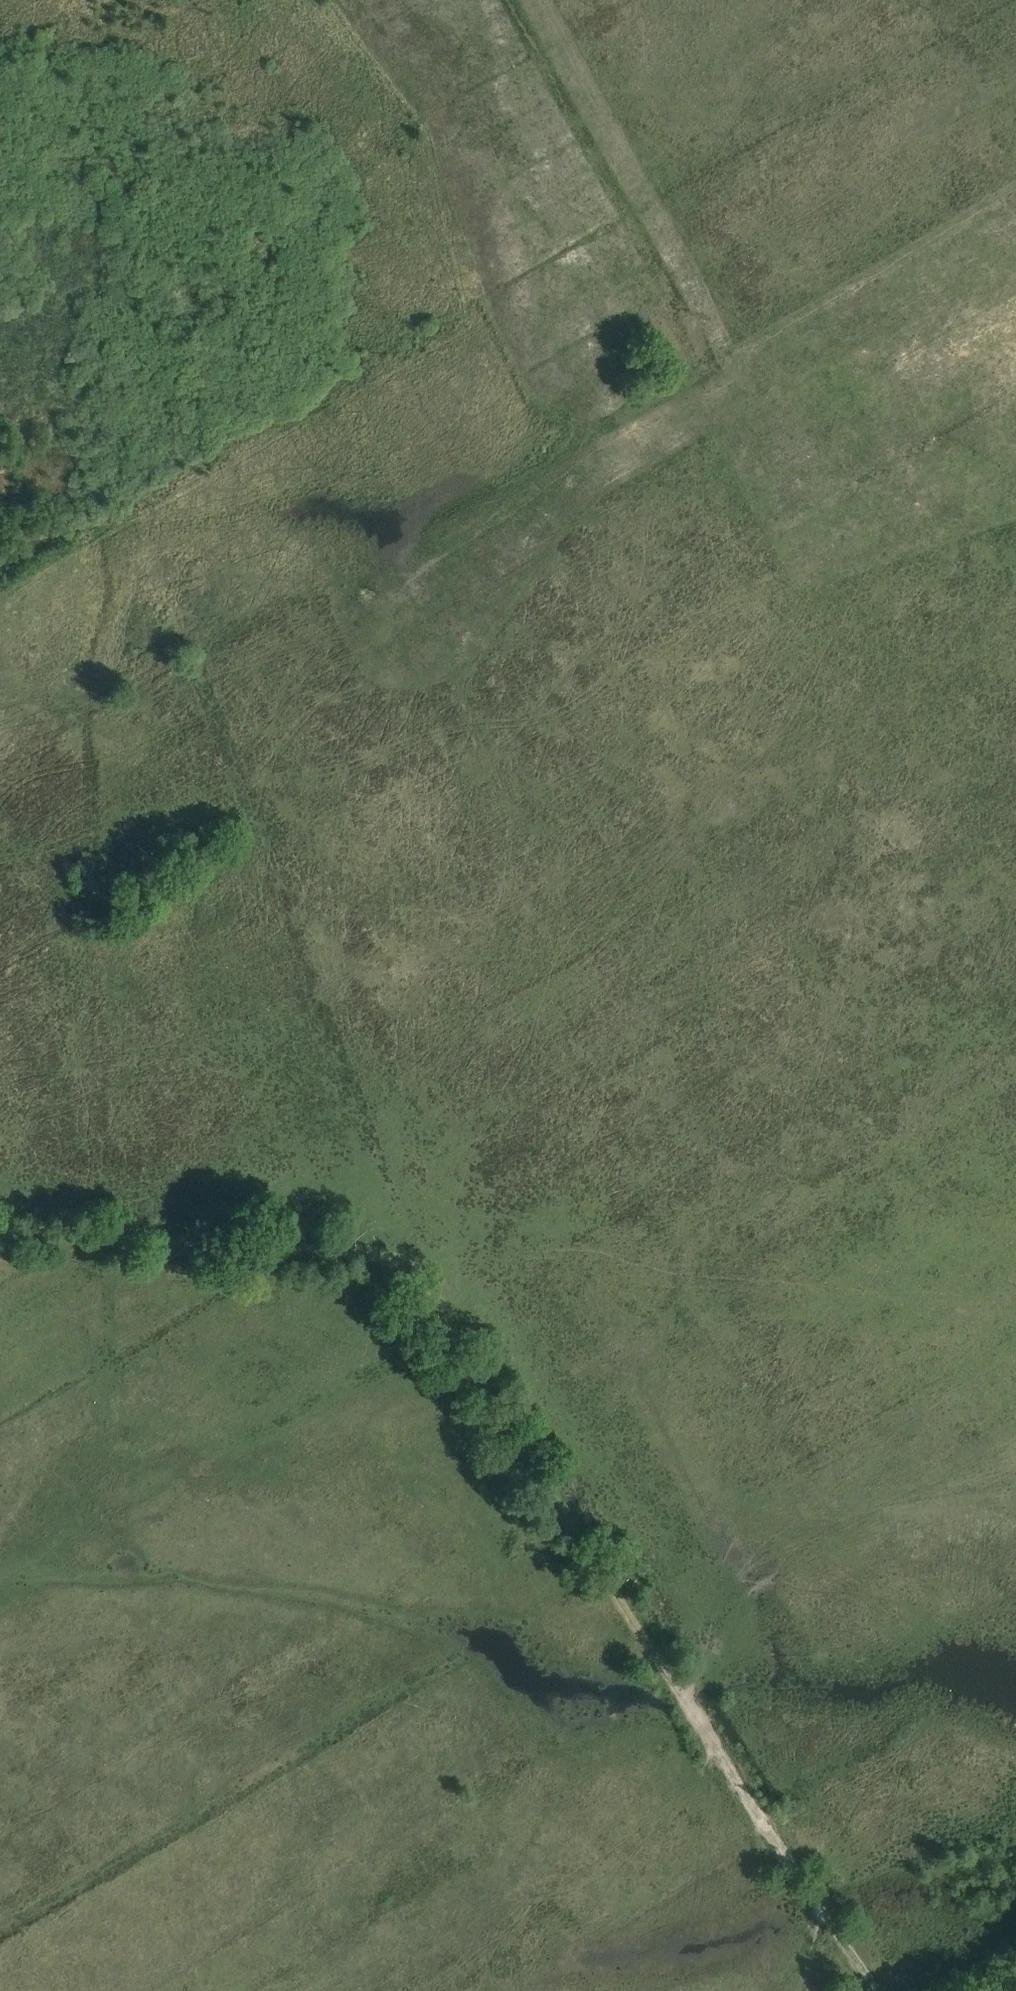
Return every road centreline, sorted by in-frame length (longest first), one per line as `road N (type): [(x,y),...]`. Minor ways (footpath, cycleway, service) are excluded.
road 1 (track): [(0,1234),(379,1259),(401,1268),(427,1286),(614,1589)]
road 2 (track): [(614,1589),(823,1917)]

